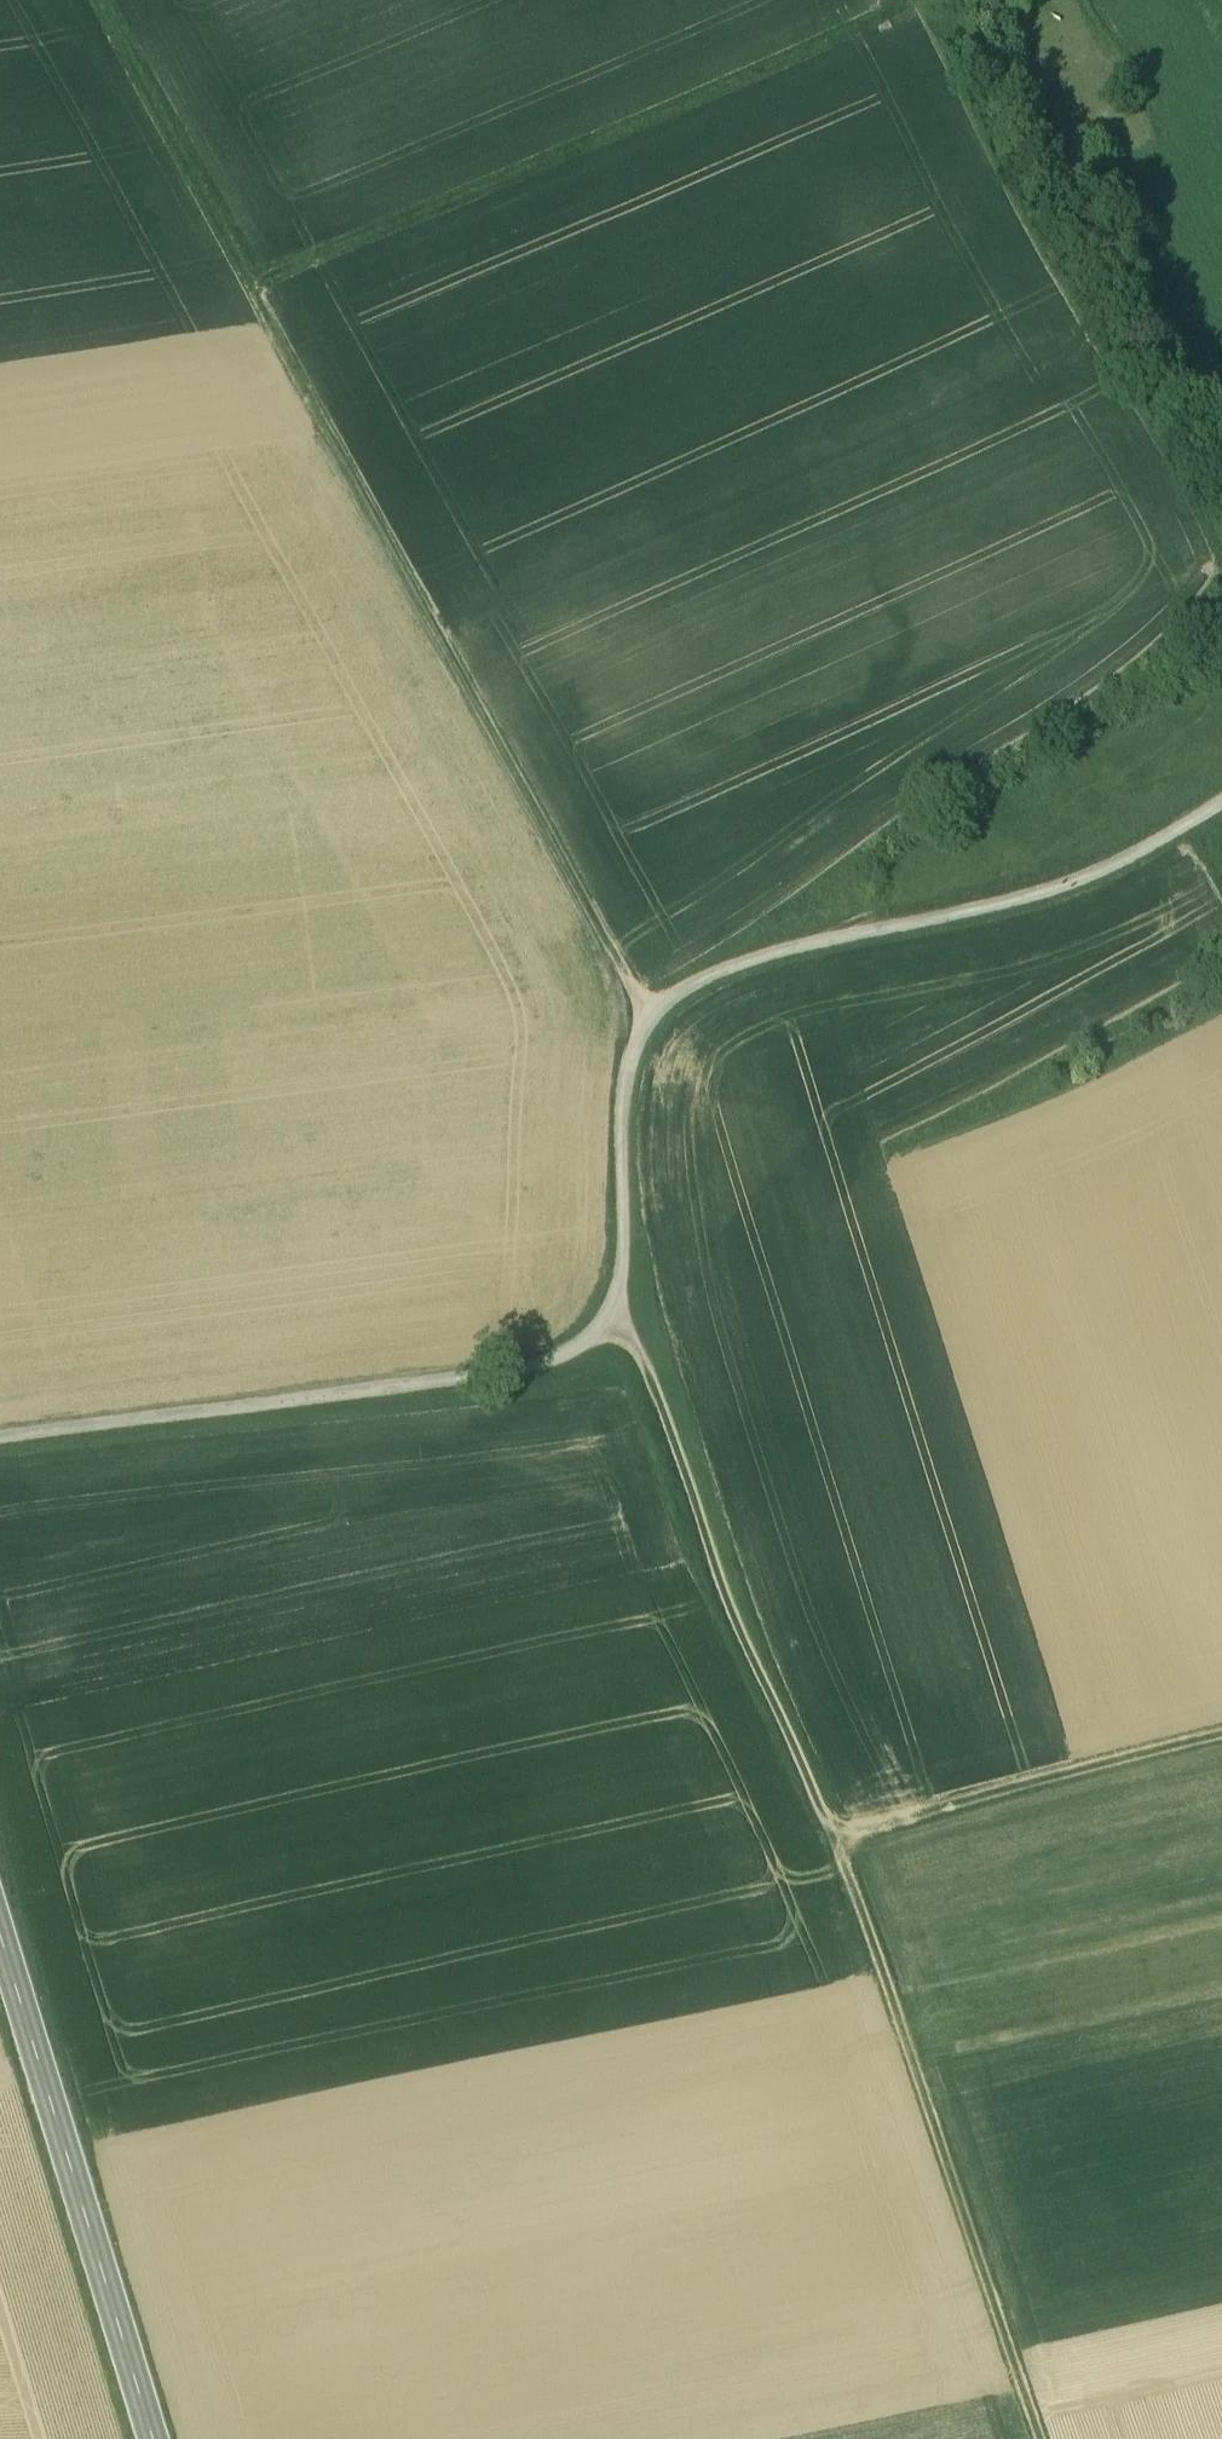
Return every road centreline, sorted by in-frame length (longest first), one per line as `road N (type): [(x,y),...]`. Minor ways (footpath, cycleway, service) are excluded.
road 1 (track): [(0,1438),(551,1359),(617,1323),(625,1066),(662,996),(707,968),(783,945),(1016,893),(1085,869),(1221,792)]
road 2 (track): [(89,0),(647,1014)]
road 3 (track): [(617,1323),(634,1334),(722,1600),(837,1836),(1221,1735)]
road 4 (track): [(254,295),(906,13),(899,0)]
road 5 (track): [(1044,2438),(837,1836)]
road 6 (secondary): [(152,2438),(0,1937)]

